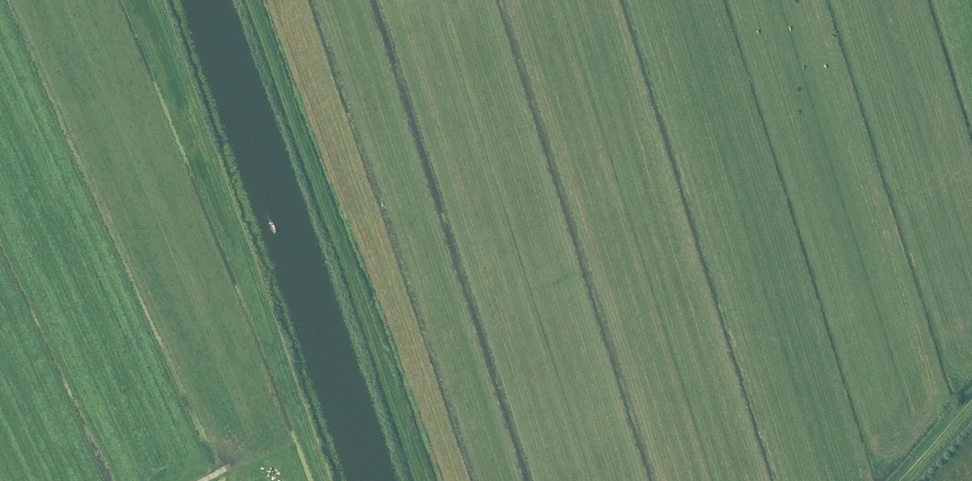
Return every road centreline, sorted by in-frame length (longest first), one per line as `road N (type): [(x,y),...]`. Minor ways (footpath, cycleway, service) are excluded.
road 1 (track): [(247,0),(416,480)]

